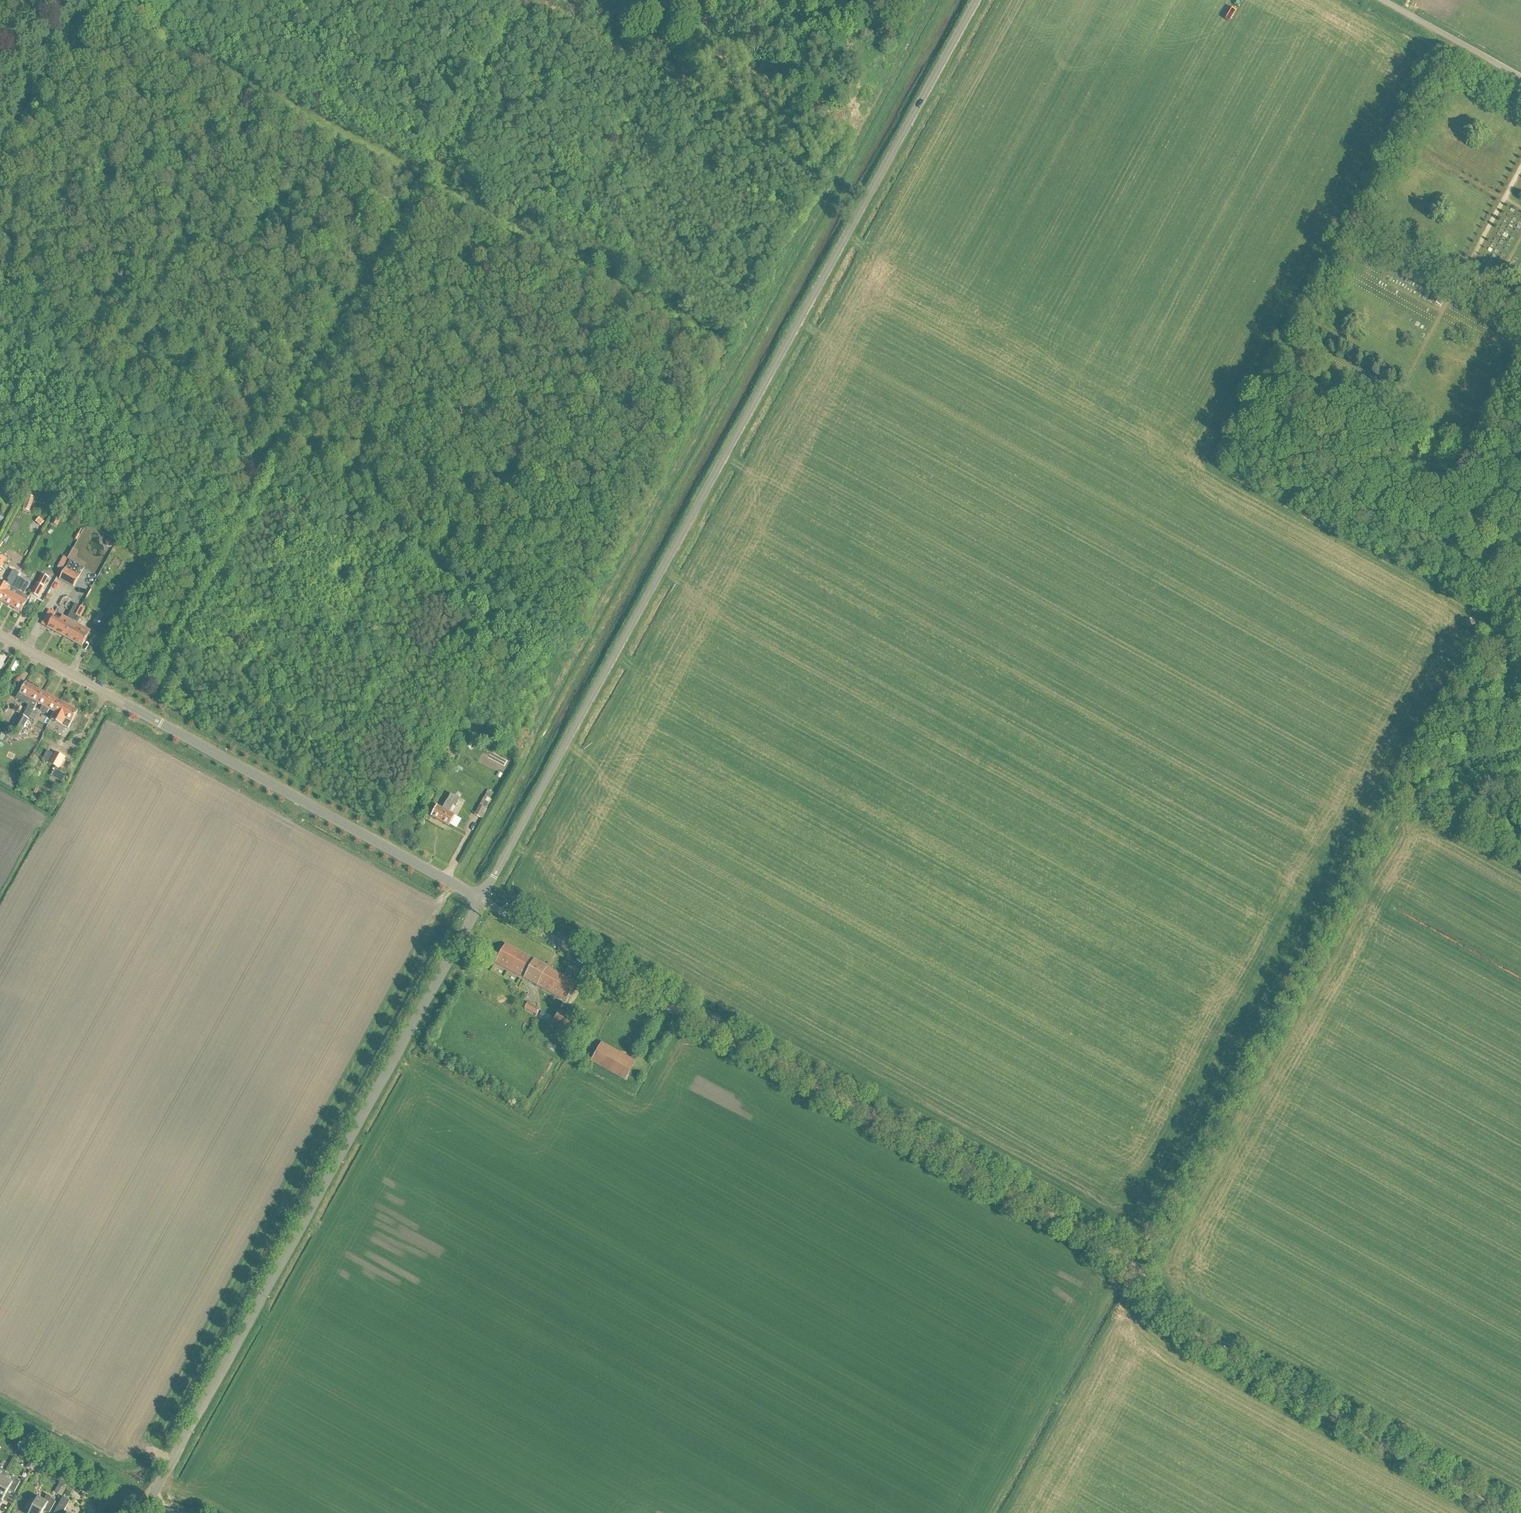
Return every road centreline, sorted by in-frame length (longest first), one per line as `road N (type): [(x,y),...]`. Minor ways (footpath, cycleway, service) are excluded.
road 1 (unclassified): [(482,899),(977,0)]
road 2 (track): [(462,888),(945,0)]
road 3 (unclassified): [(142,1512),(482,899)]
road 4 (track): [(1140,1269),(1406,792),(1520,771)]
road 5 (unclassified): [(482,899),(0,635)]
road 6 (track): [(1134,1274),(1095,1239),(683,1009)]
road 7 (track): [(1511,1512),(1197,1339),(1134,1274)]
road 8 (track): [(1406,792),(1520,593)]
road 9 (unclassified): [(683,1009),(482,899)]
road 10 (unclassified): [(1520,77),(1382,0)]

